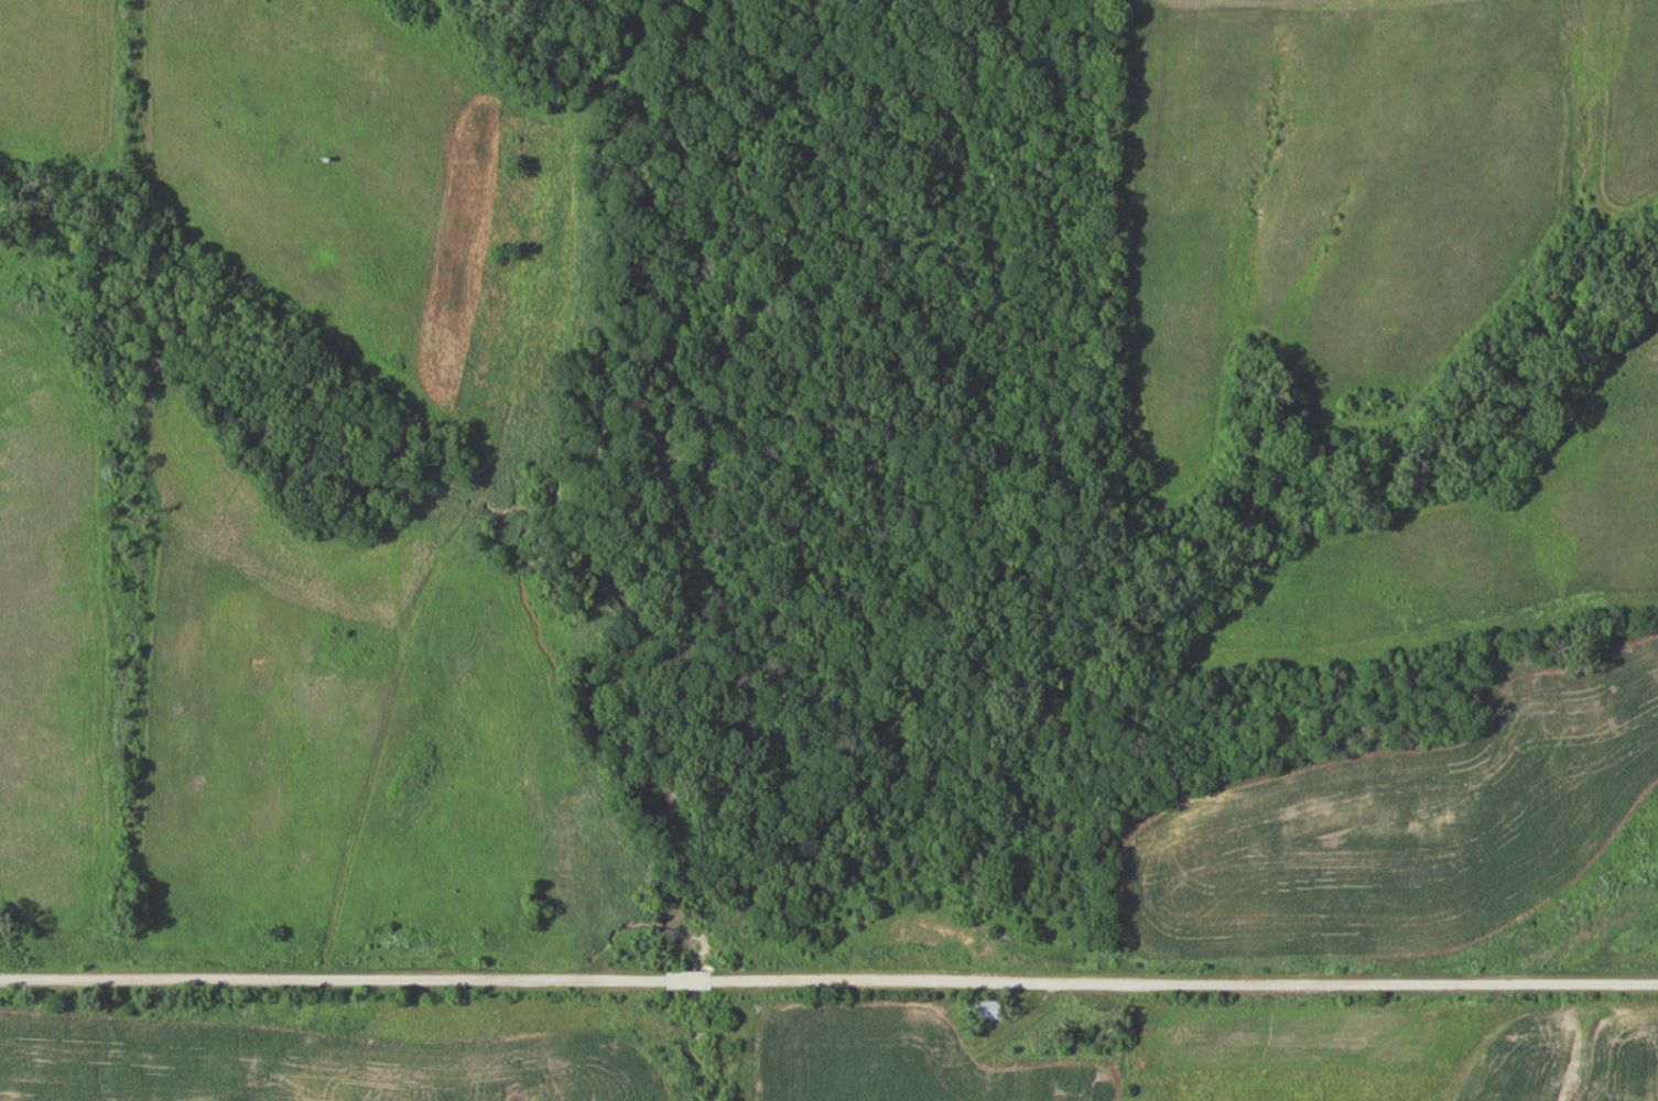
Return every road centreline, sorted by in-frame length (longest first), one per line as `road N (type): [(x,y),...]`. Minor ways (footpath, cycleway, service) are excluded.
road 1 (residential): [(1657,984),(0,978)]

